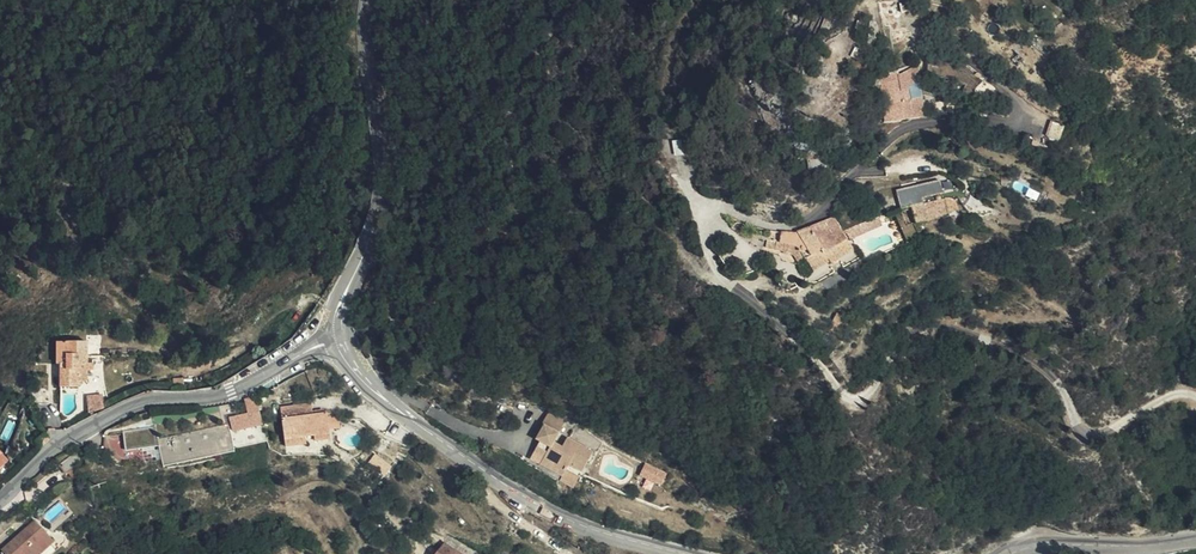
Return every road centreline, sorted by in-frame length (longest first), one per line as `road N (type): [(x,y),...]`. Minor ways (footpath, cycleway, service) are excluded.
road 1 (tertiary): [(338,339),(375,390),(502,483),(606,535),(684,553)]
road 2 (tertiary): [(338,339),(229,394),(132,405),(83,429),(0,496)]
road 3 (tertiary): [(368,0),(366,65),(383,194),(338,312),(338,339)]
road 4 (tertiary): [(1009,553),(1047,543),(1195,539)]

